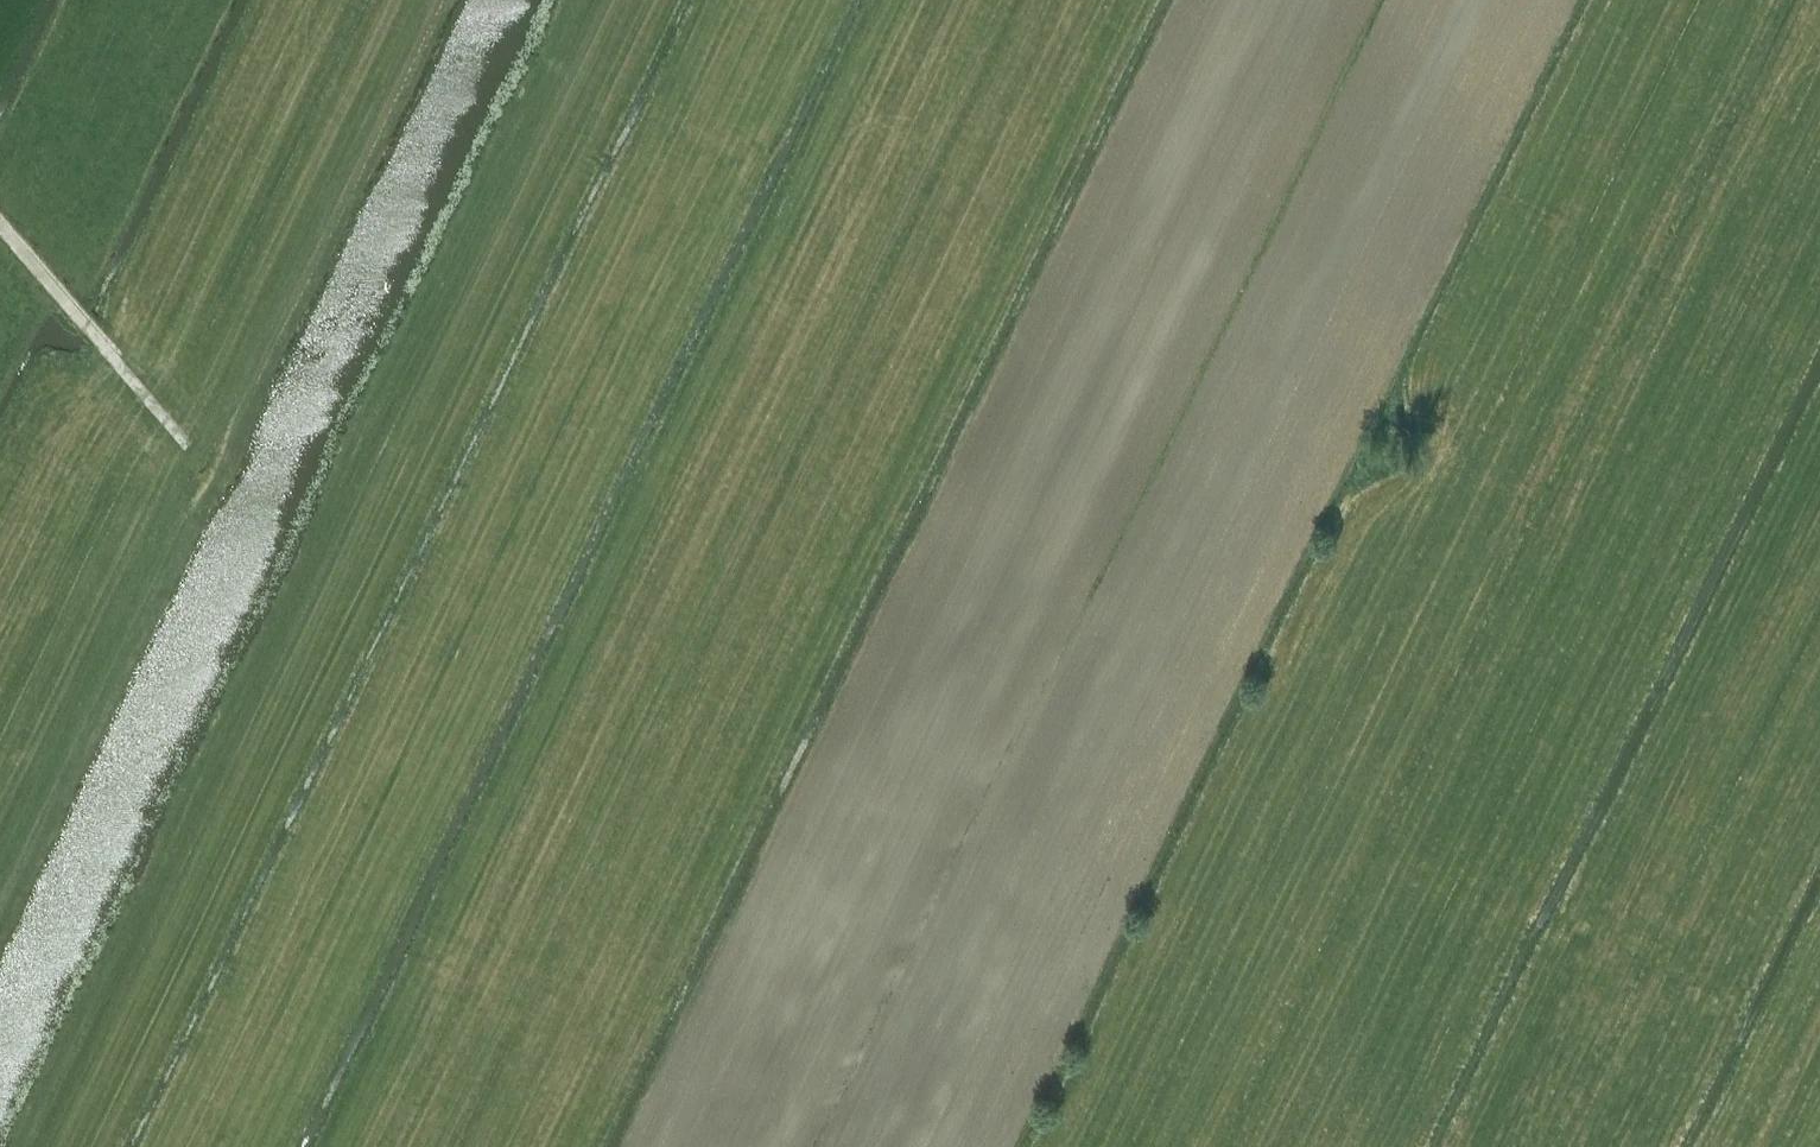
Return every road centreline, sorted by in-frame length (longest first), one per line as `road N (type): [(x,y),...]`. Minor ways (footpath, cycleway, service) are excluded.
road 1 (track): [(173,438),(0,234)]

